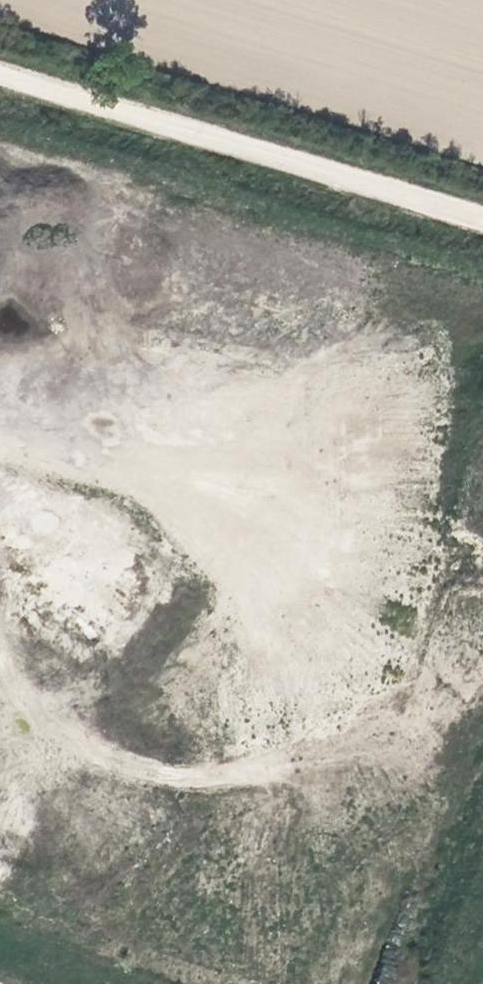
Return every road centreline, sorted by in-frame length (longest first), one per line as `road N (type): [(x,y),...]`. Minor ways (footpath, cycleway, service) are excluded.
road 1 (track): [(482,217),(0,74)]

